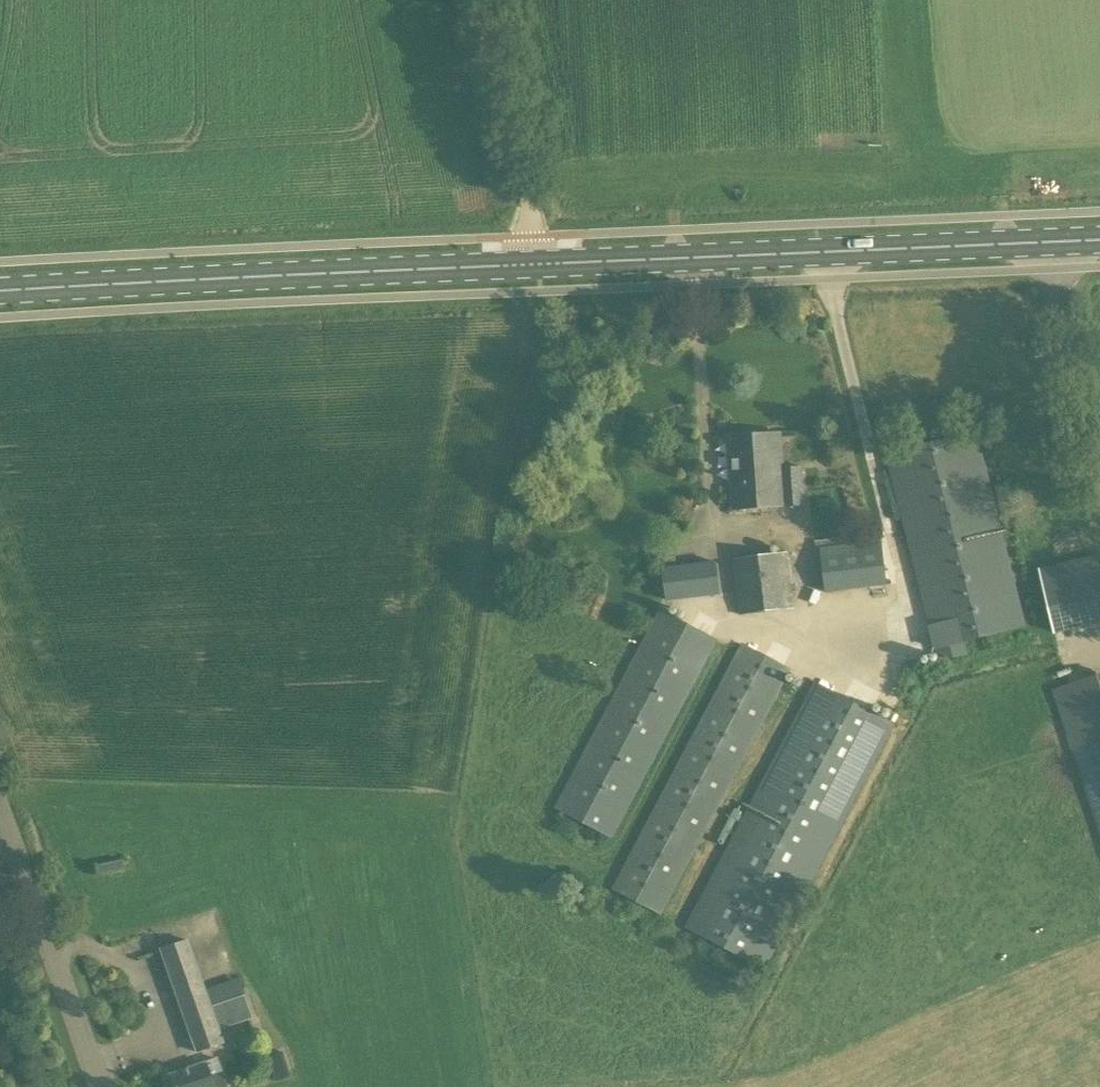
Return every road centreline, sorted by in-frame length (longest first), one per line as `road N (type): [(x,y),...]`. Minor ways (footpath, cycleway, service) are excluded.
road 1 (primary): [(1099,240),(0,293)]
road 2 (tertiary): [(104,1086),(0,801)]
road 3 (track): [(532,237),(476,0)]

